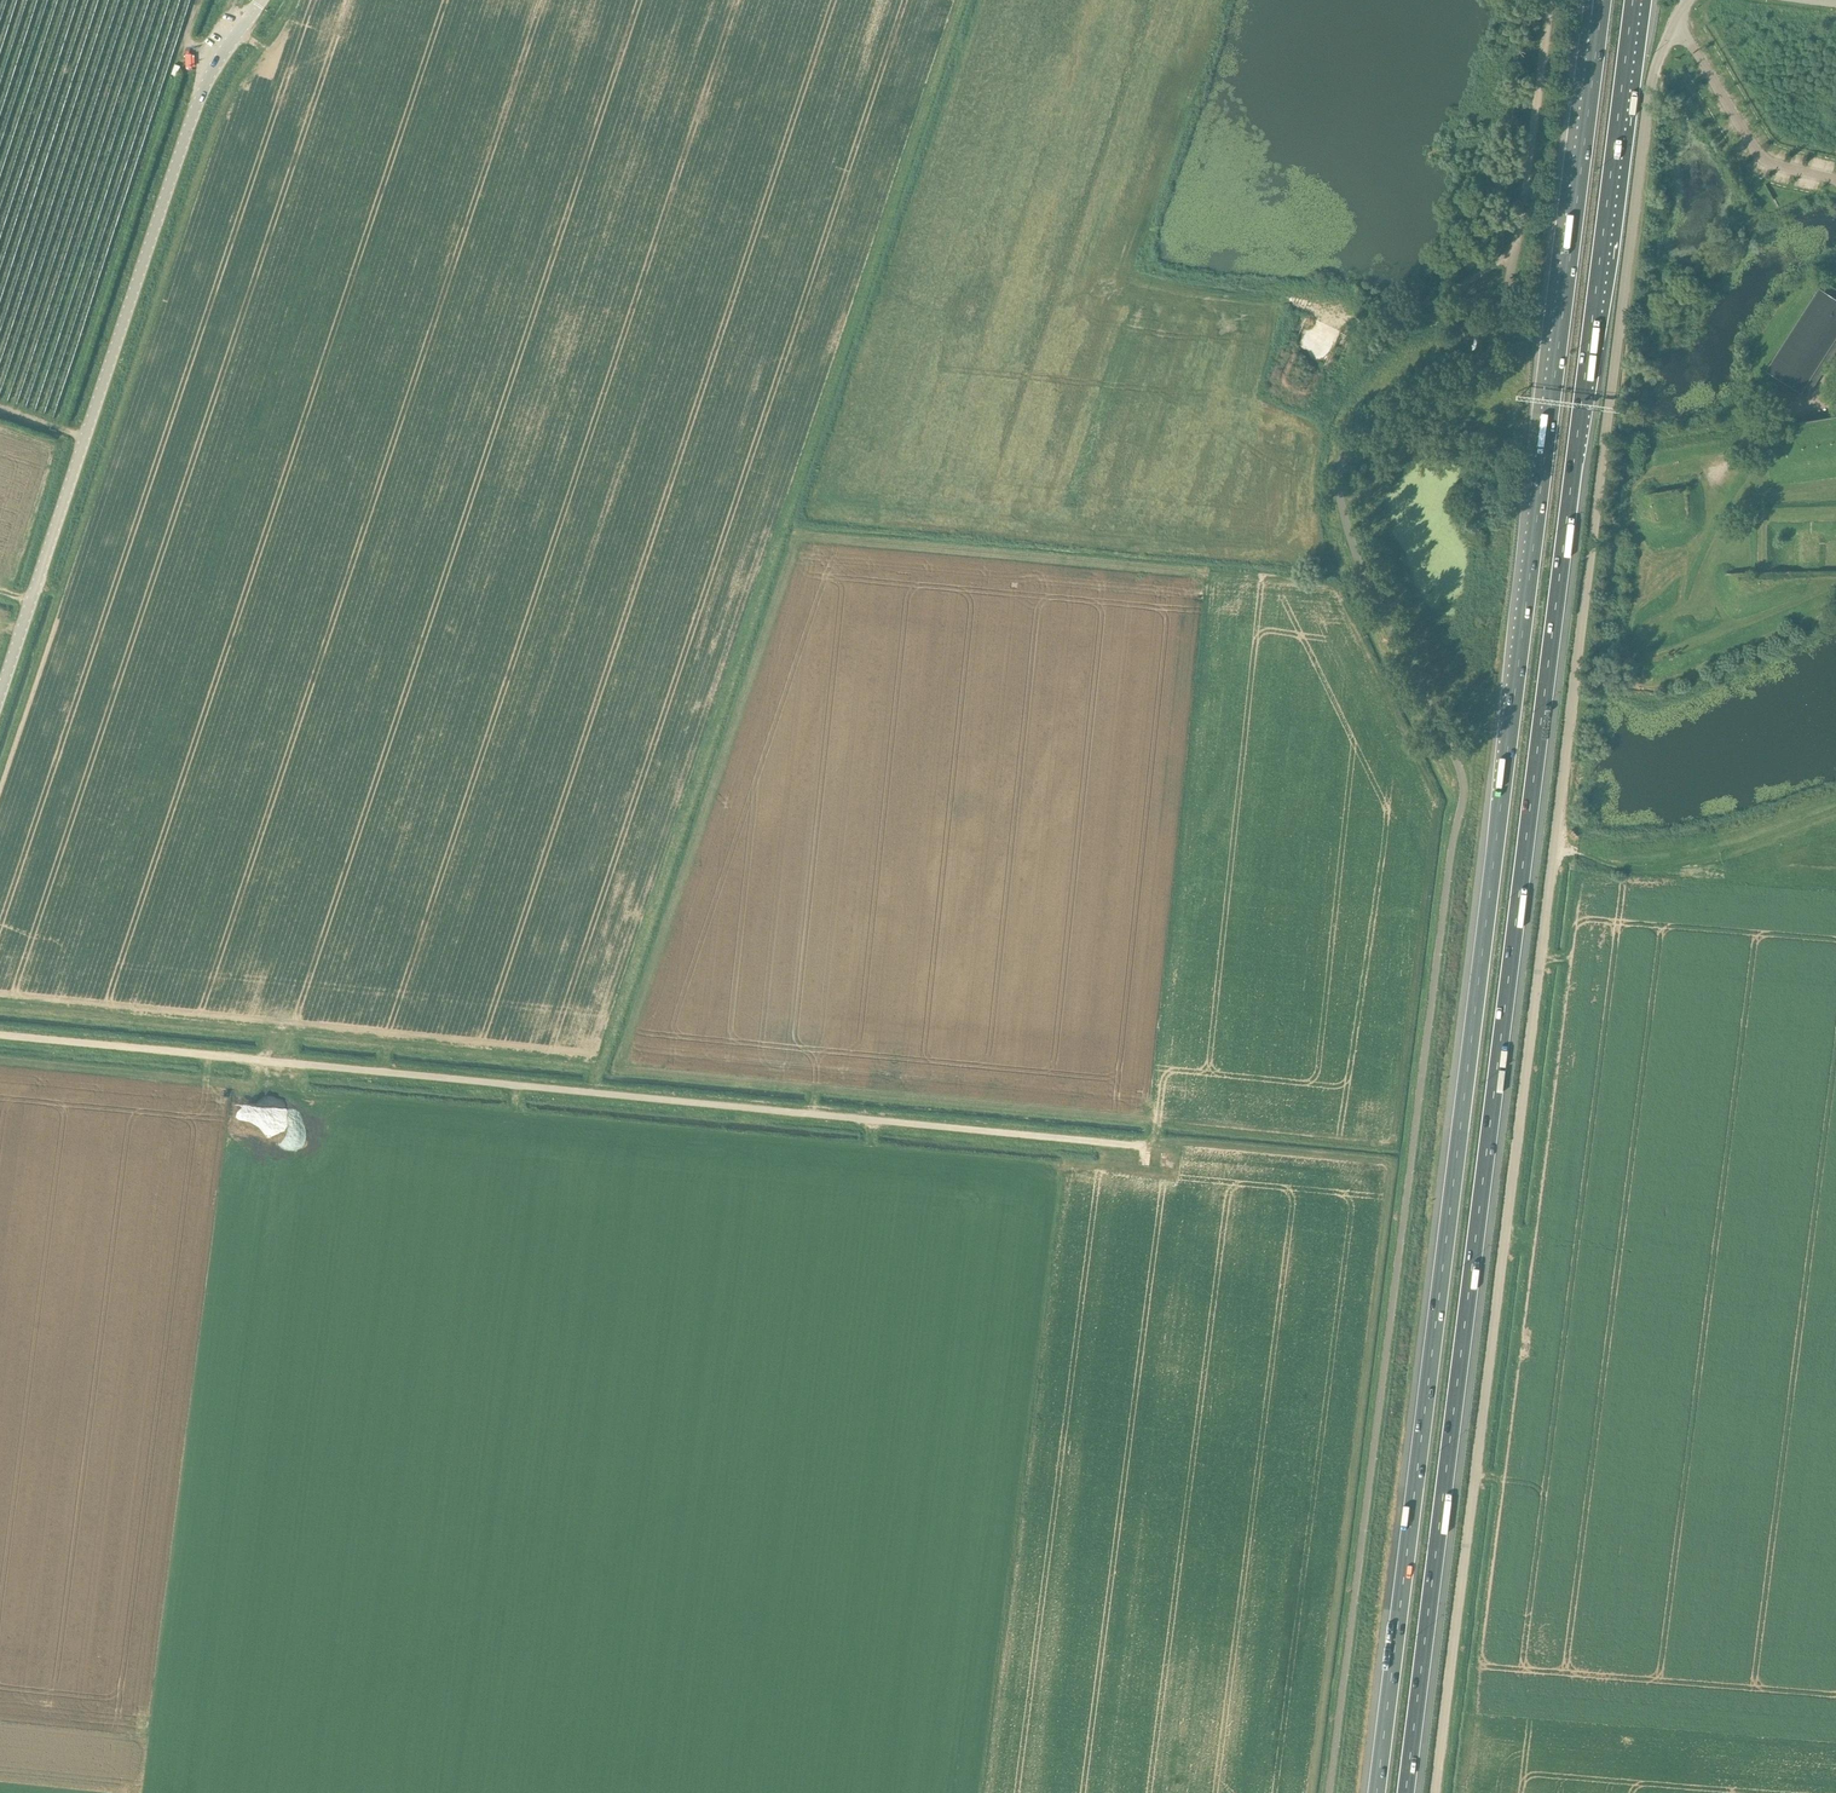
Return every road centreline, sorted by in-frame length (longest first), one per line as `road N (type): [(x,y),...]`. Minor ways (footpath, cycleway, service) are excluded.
road 1 (motorway): [(1406,1792),(1633,0)]
road 2 (motorway): [(1603,0),(1377,1792)]
road 3 (unclassified): [(1434,1792),(1614,355),(1653,70),(1677,27)]
road 4 (unclassified): [(1152,1149),(0,1038)]
road 5 (tertiary): [(0,698),(185,140),(215,63),(262,0)]
road 6 (unclassified): [(1509,282),(1550,0)]
road 7 (unclassified): [(1835,181),(1760,156),(1677,27)]

